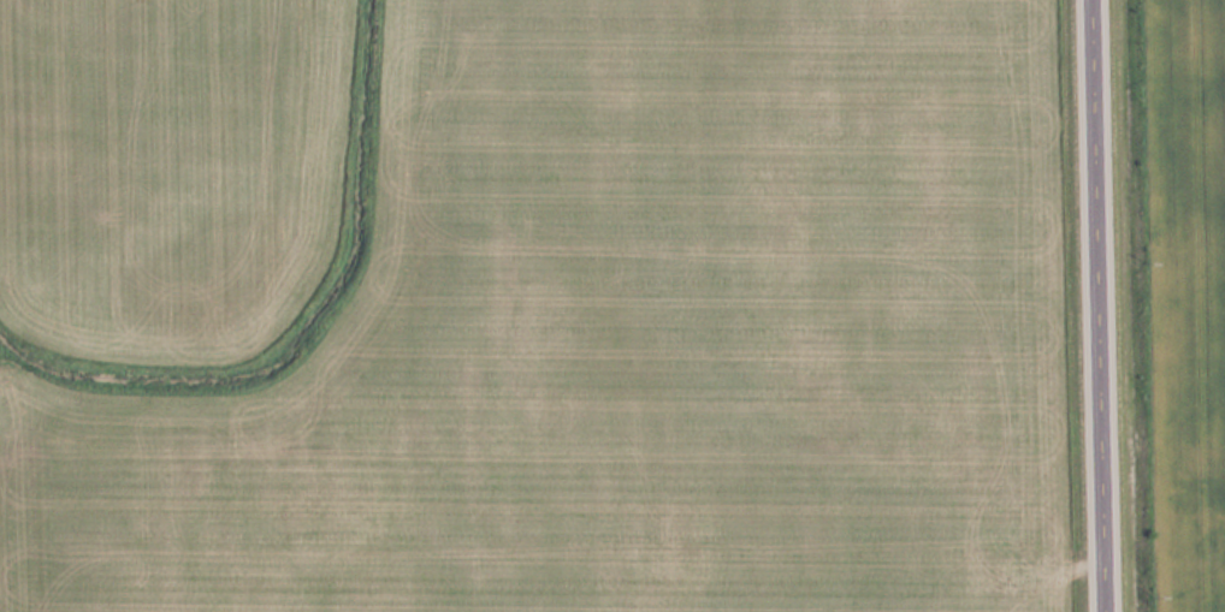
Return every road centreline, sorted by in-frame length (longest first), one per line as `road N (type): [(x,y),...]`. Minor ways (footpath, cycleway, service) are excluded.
road 1 (secondary): [(1105,611),(1091,0)]

